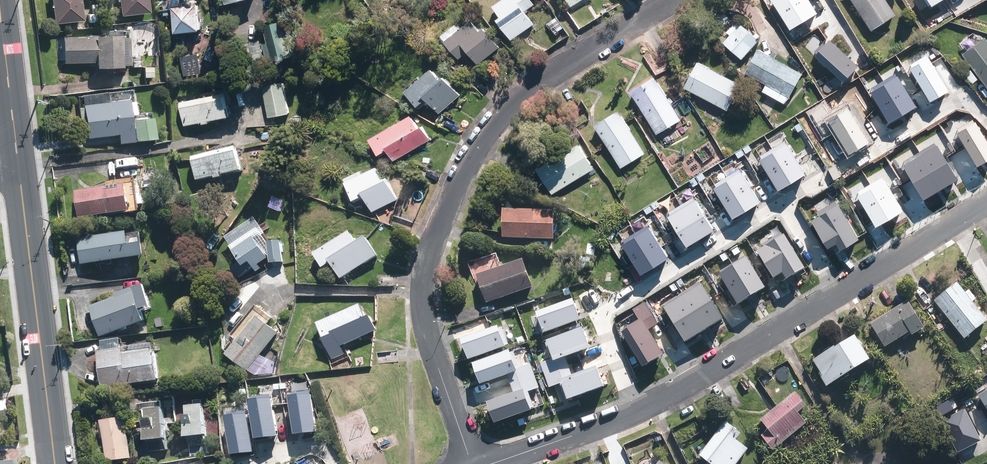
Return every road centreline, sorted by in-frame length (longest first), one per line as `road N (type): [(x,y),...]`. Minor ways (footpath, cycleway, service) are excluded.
road 1 (residential): [(471,463),(426,326),(424,292),(428,258),(466,166),(528,92),(674,0)]
road 2 (residential): [(986,201),(654,404),(491,463)]
road 3 (secondary): [(19,168),(55,463)]
road 4 (secondary): [(0,15),(19,168)]

